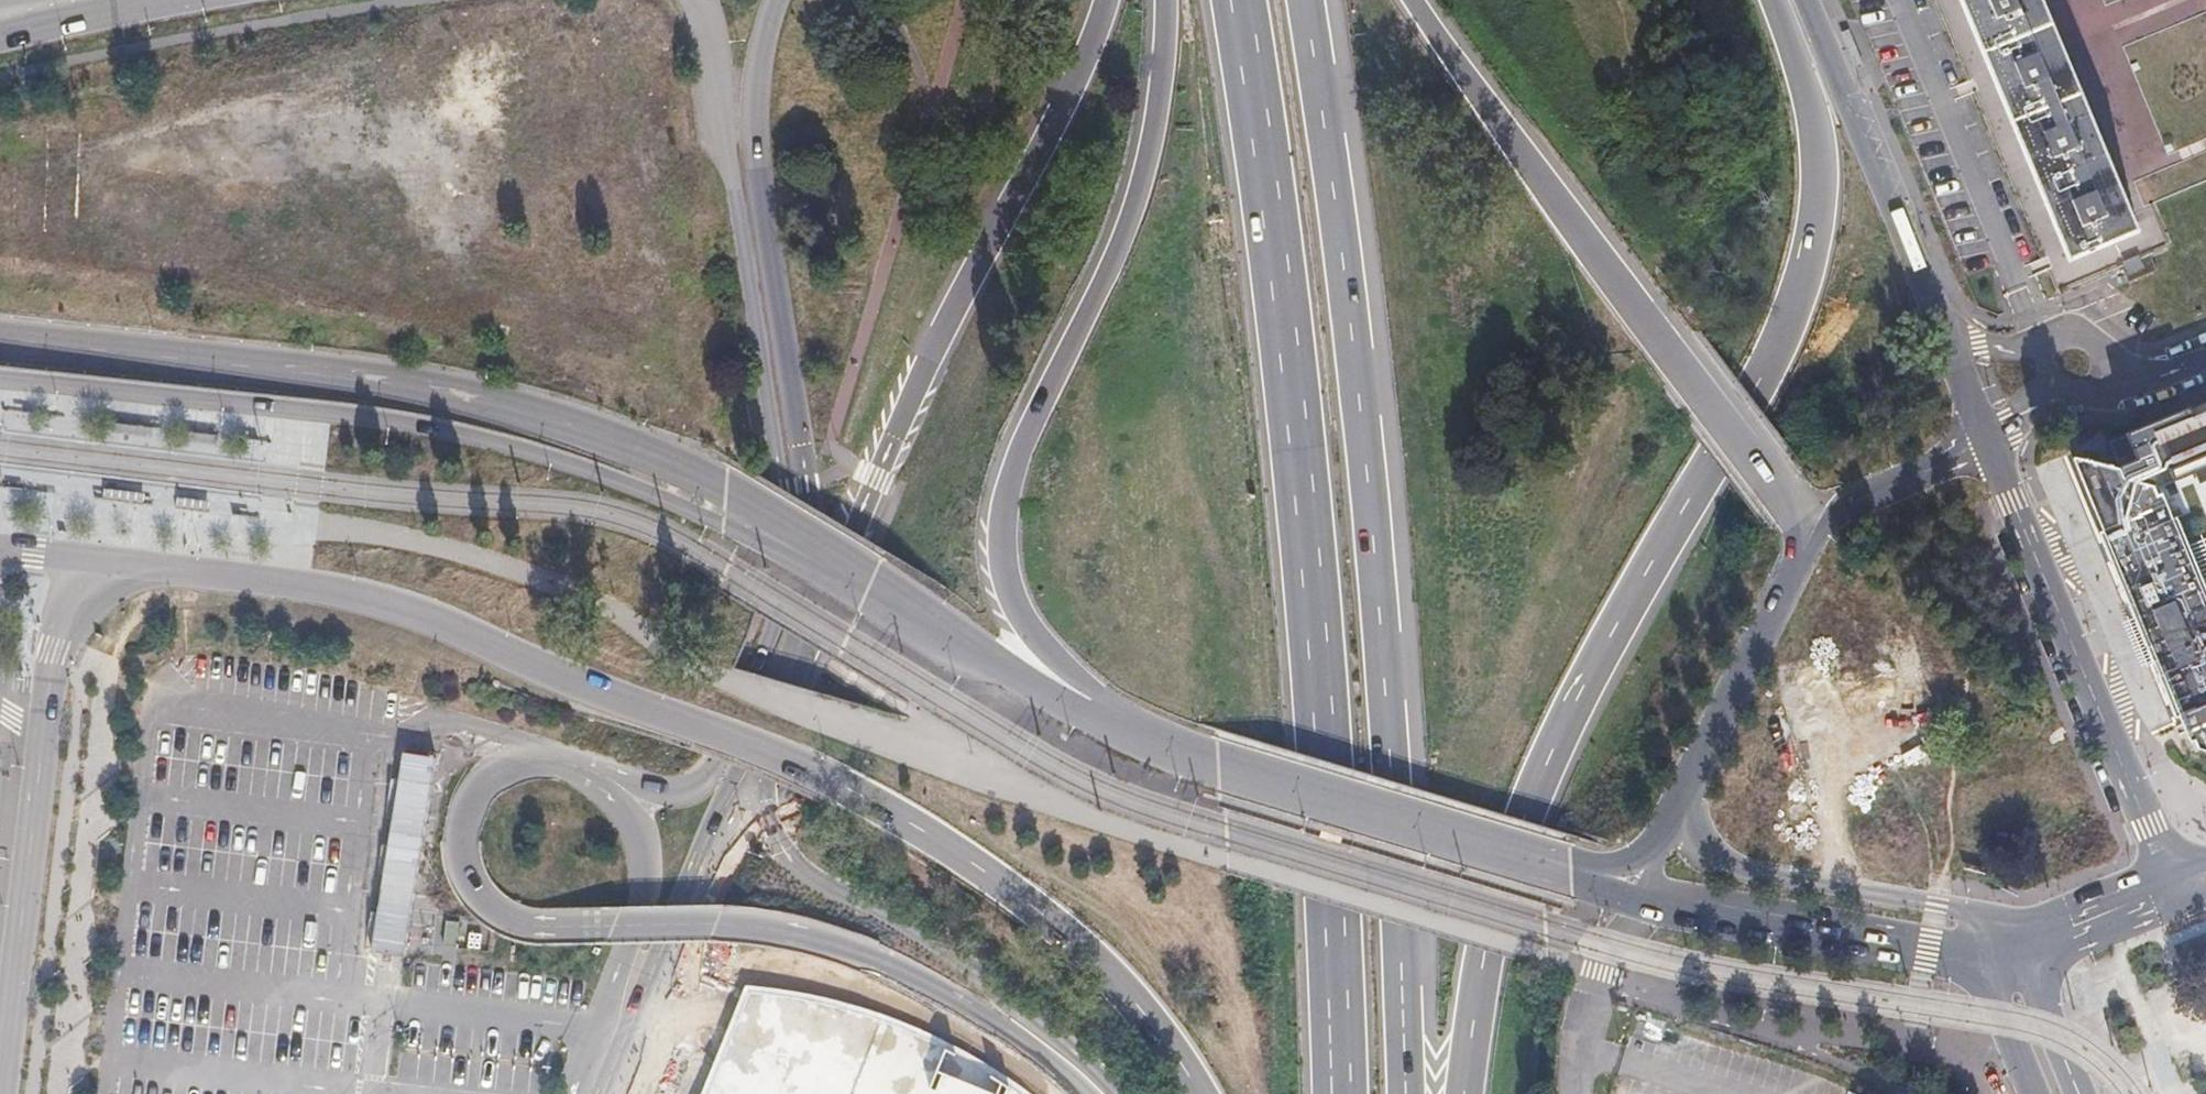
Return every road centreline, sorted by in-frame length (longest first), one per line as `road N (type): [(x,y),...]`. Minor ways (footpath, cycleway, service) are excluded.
road 1 (trunk): [(93,564),(344,594),(426,619),(828,781),(1050,927),(1132,1009),(1193,1093)]
road 2 (trunk): [(1464,1093),(1482,959),(1526,805),(1795,297),(1810,222),(1812,149),(1769,0)]
road 3 (trunk): [(1239,0),(1309,527),(1342,1093)]
road 4 (trunk): [(1406,1093),(1387,678),(1340,219),(1307,0)]
road 5 (secondary): [(0,341),(360,378),(531,416),(693,476),(866,589)]
road 6 (unclassified): [(0,379),(363,417),(527,450),(600,473),(866,589)]
road 7 (trunk): [(1163,0),(1147,154),(1104,275),(1018,451),(1002,533),(1008,586),(1020,615),(1128,734)]
road 8 (trunk): [(1777,608),(1791,558),(1776,496),(1417,0)]
road 9 (trunk): [(1104,0),(1083,63),(809,618)]
road 10 (unclassified): [(0,1083),(55,656),(93,564)]
road 11 (secondary): [(2168,890),(1987,442)]
road 12 (secondary): [(1987,442),(1807,0)]
road 13 (secondary): [(1128,734),(1569,871)]
road 14 (secondary): [(1569,871),(1930,948),(1998,952)]
road 15 (secondary): [(1998,952),(1967,915),(1716,862),(1668,821)]
road 16 (secondary): [(866,589),(1067,710),(1128,734)]
road 17 (tertiary): [(1777,608),(1837,513),(1987,442)]
road 18 (secondary): [(1668,821),(1777,608)]
road 19 (residential): [(2205,358),(2154,379),(2072,393),(2009,429)]
road 20 (secondary): [(2168,890),(1998,952)]
road 21 (secondary): [(1998,952),(2056,1093)]
road 22 (secondary): [(1569,871),(1606,871),(1640,859),(1668,821)]

